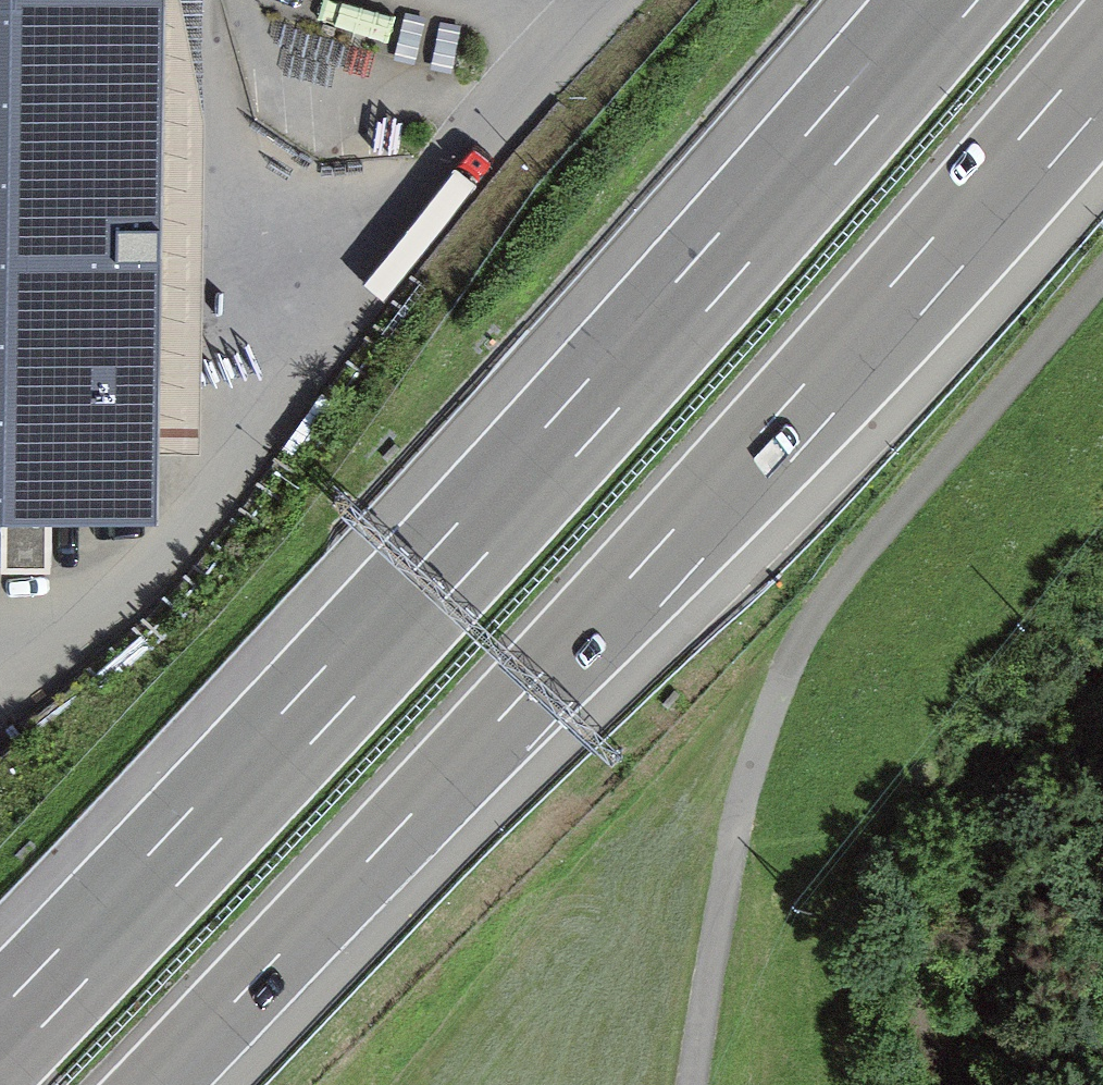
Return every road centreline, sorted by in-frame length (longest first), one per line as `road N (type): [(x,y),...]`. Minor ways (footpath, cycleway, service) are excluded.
road 1 (motorway): [(948,0),(447,565),(0,1039)]
road 2 (motorway): [(157,1084),(802,421),(1102,74)]
road 3 (residential): [(607,0),(302,320)]
road 4 (track): [(756,748),(909,926),(940,1084)]

